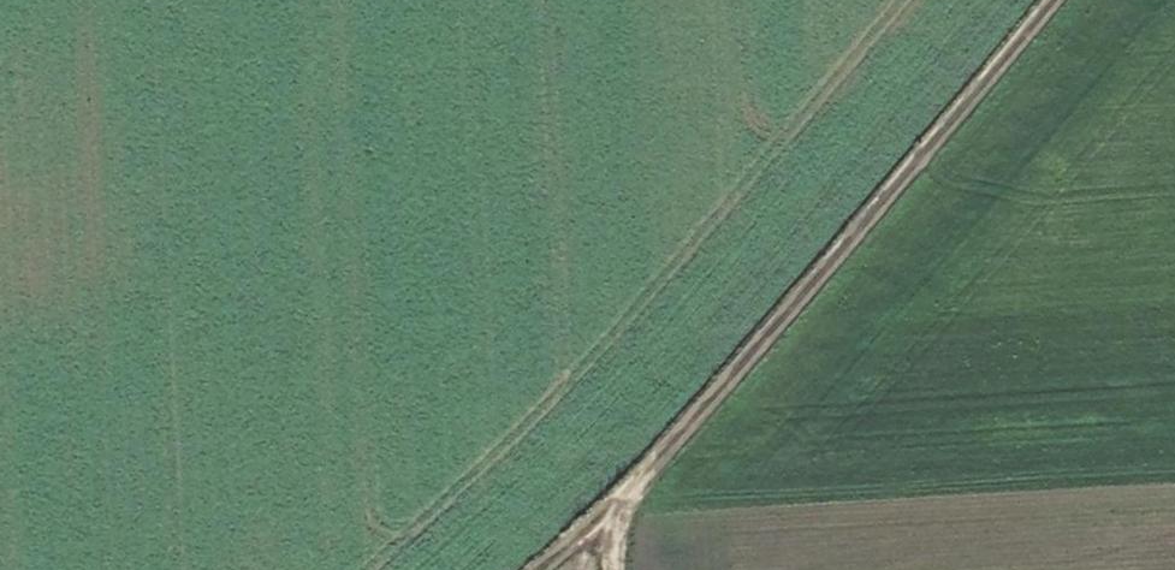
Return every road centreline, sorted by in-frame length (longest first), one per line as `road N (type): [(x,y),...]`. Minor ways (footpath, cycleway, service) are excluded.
road 1 (track): [(1051,0),(615,513),(615,569)]

